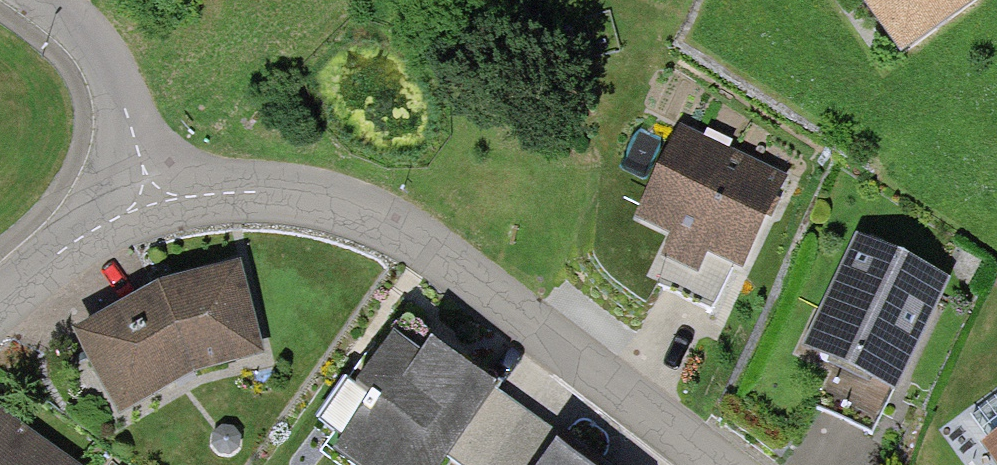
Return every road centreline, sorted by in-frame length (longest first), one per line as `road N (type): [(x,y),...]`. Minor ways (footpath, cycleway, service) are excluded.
road 1 (residential): [(722,464),(670,435),(410,236),(250,200),(143,194)]
road 2 (residential): [(37,0),(60,13),(127,97),(143,194)]
road 3 (residential): [(143,194),(0,313)]

